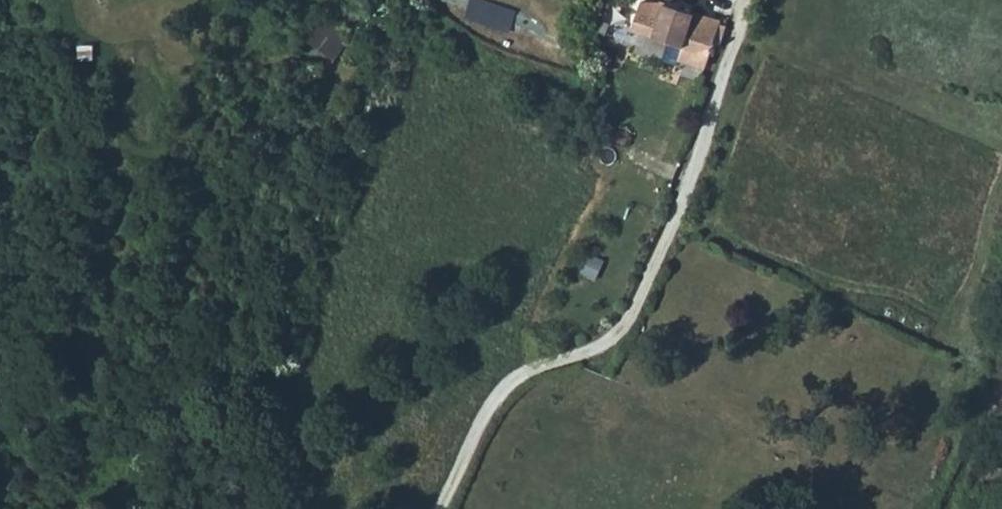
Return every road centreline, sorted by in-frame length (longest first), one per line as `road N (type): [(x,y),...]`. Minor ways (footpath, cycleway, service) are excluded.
road 1 (track): [(441,508),(496,395),(617,335),(692,169),(747,0)]

